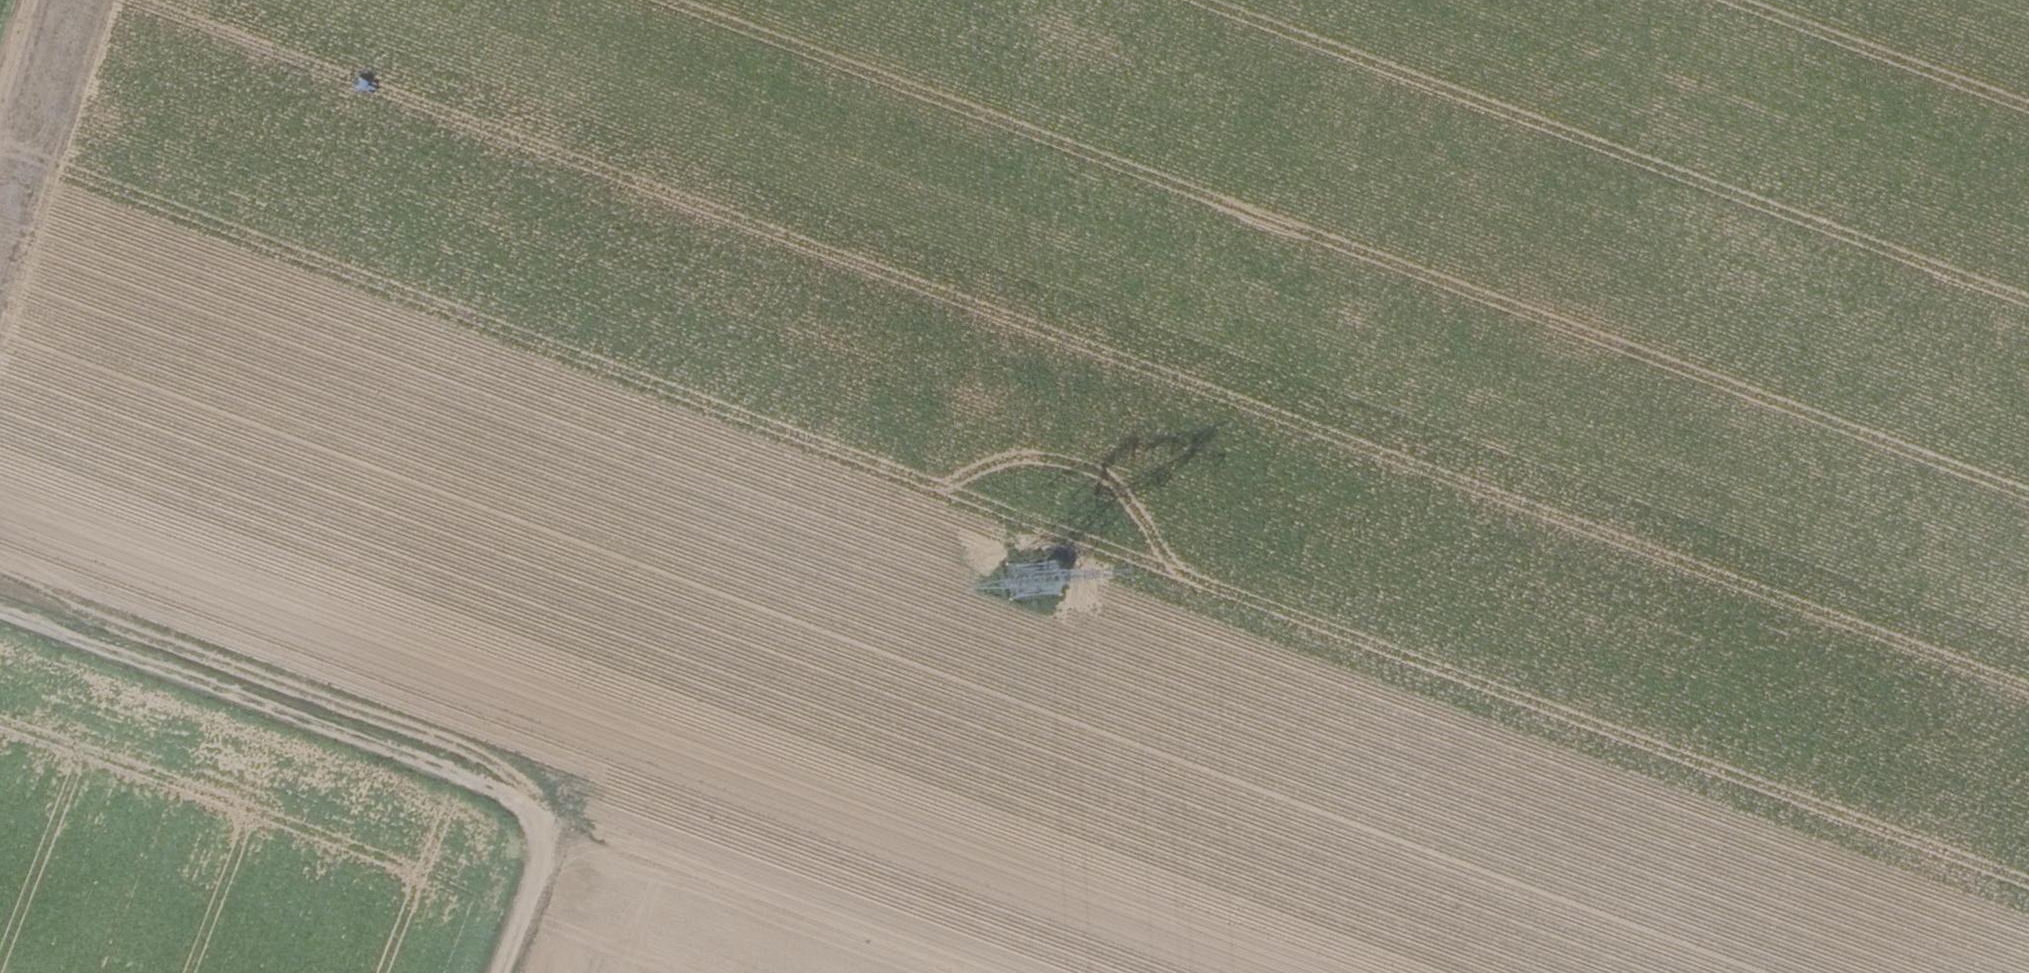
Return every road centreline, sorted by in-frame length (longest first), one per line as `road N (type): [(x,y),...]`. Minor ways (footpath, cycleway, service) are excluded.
road 1 (track): [(493,972),(559,804),(0,608)]

